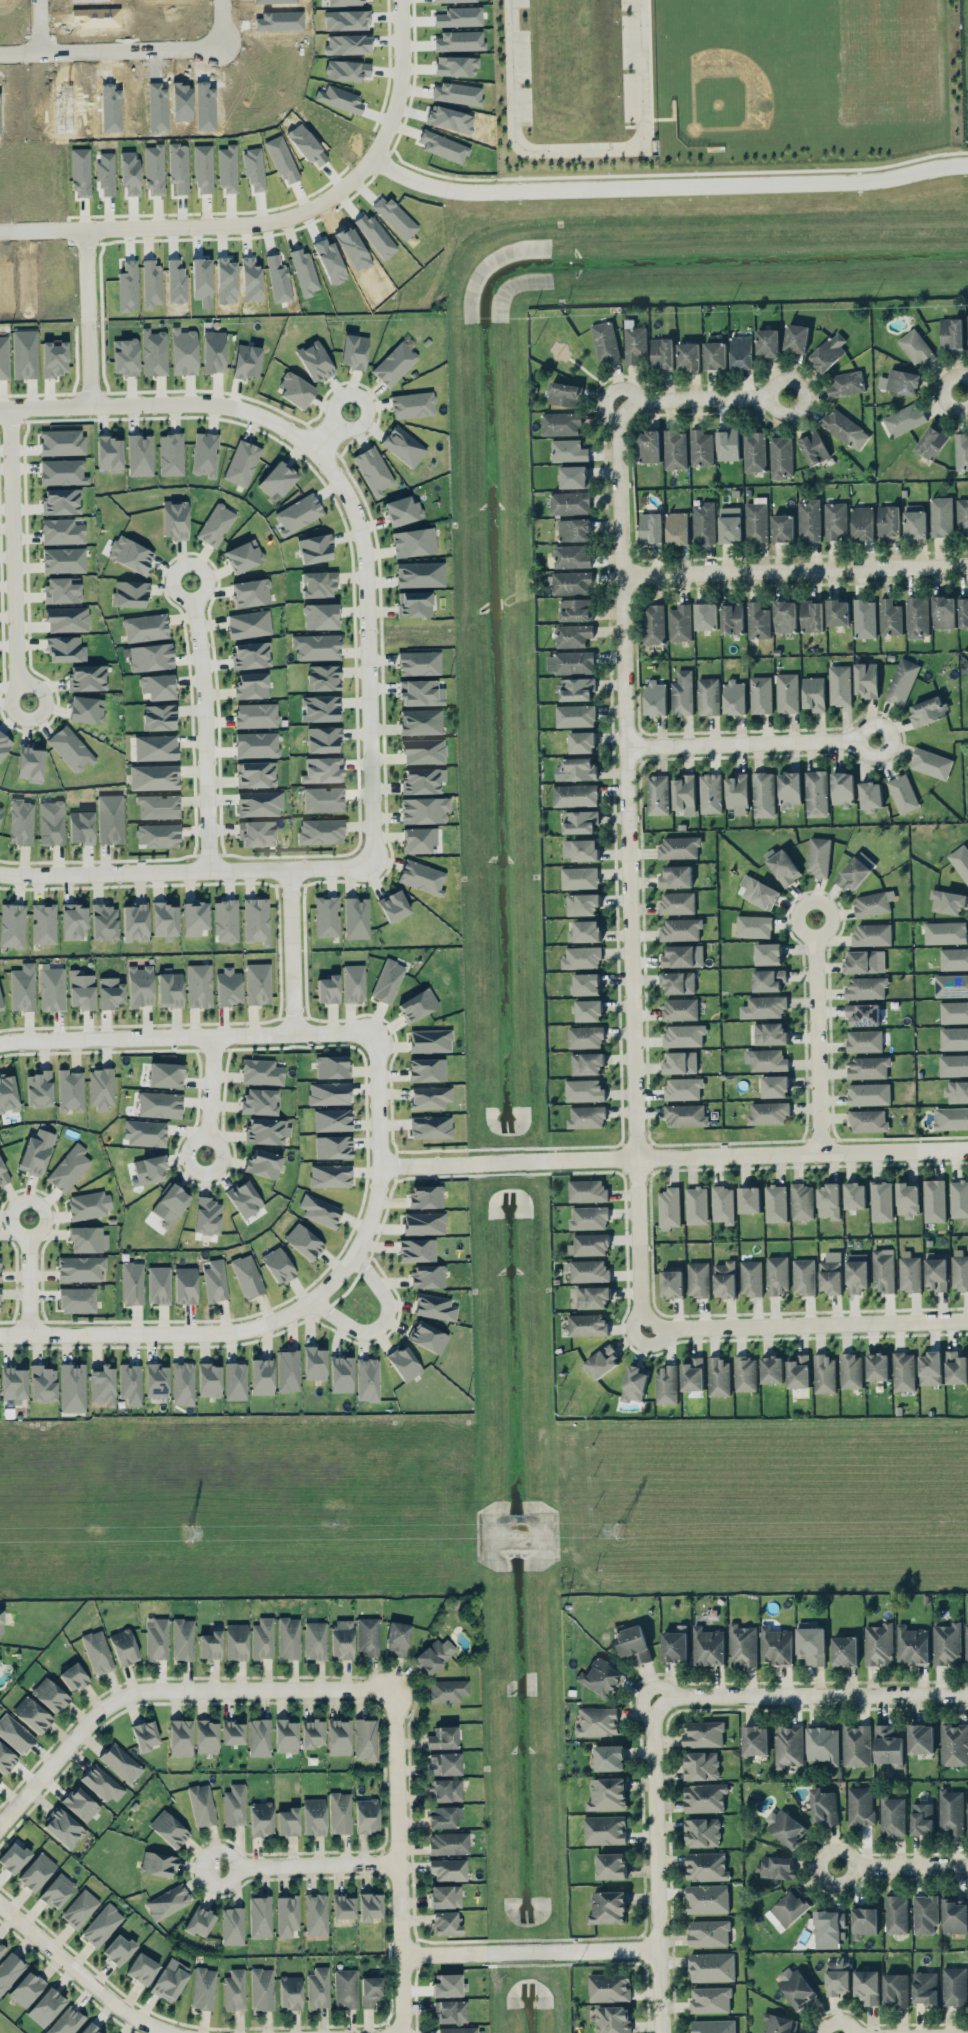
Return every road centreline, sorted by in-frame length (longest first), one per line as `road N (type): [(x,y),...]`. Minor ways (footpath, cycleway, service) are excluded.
road 1 (residential): [(967,1319),(643,1328),(620,393)]
road 2 (residential): [(372,157),(442,191),(488,192),(874,181),(967,165)]
road 3 (residential): [(382,1167),(967,1147)]
road 4 (residential): [(86,231),(256,226),(328,200),(388,129),(399,92),(400,0)]
road 5 (residential): [(0,1823),(124,1693),(396,1688)]
road 6 (residential): [(374,867),(368,563),(352,500),(316,451)]
road 7 (residential): [(0,1043),(379,1033)]
road 8 (residential): [(0,874),(374,867)]
road 9 (residential): [(336,1280),(313,1301),(250,1330),(0,1335)]
road 10 (residential): [(622,570),(967,563)]
road 11 (residential): [(396,1688),(404,2032)]
road 12 (residential): [(663,2032),(652,1699)]
road 13 (residential): [(316,451),(262,416),(207,404),(0,409)]
road 14 (residential): [(652,1699),(967,1696)]
road 15 (residential): [(30,703),(18,669),(12,409)]
road 16 (residential): [(192,582),(205,671),(211,872)]
road 17 (residential): [(0,52),(215,43),(225,35),(227,0)]
road 18 (residential): [(660,1949),(402,1954)]
road 19 (residential): [(379,1033),(380,1194),(336,1280)]
road 20 (residential): [(625,744),(877,741)]
road 21 (residential): [(812,918),(818,1151)]
road 22 (residential): [(0,1903),(118,2005),(168,2032)]
road 23 (residential): [(216,1867),(399,1862)]
road 24 (residential): [(92,406),(86,231)]
road 25 (residential): [(296,1034),(292,870)]
road 26 (residential): [(313,1301),(355,1329),(384,1324),(387,1297),(355,1255)]
road 27 (residential): [(620,393),(767,396)]
road 28 (residential): [(837,1865),(967,1865)]
road 29 (residential): [(206,1156),(214,1036)]

